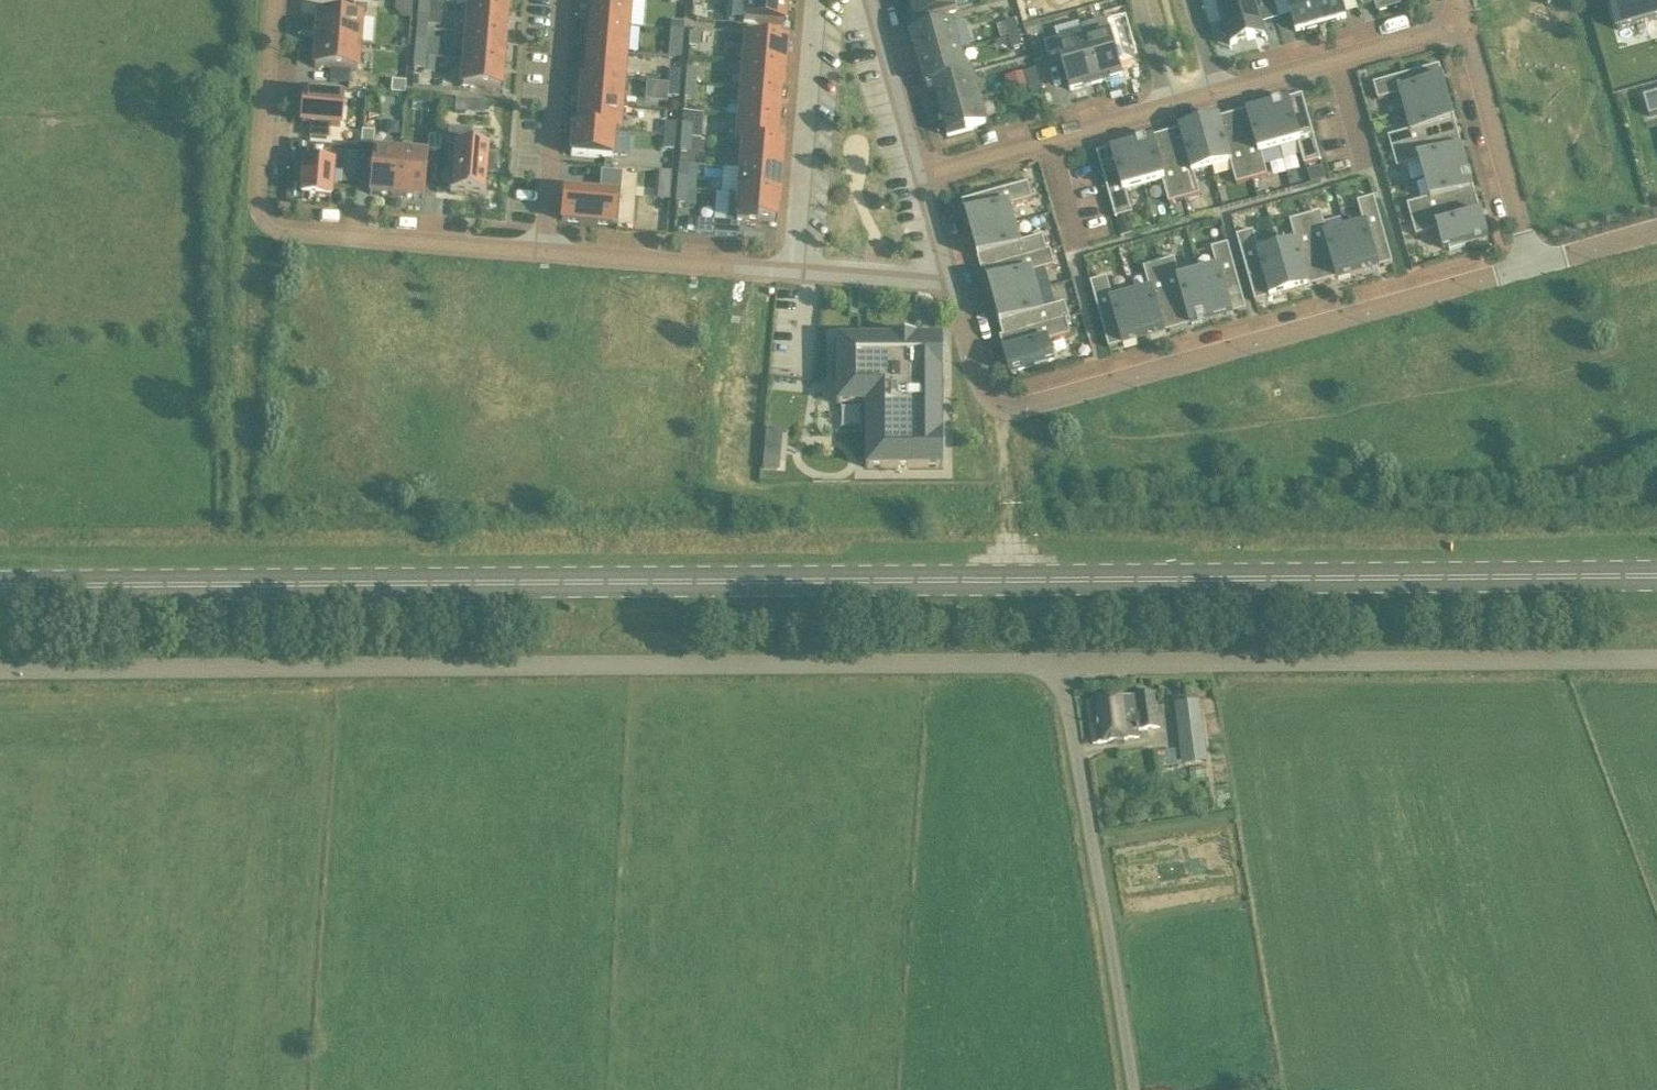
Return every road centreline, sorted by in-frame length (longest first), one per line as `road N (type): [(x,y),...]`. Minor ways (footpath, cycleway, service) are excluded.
road 1 (primary): [(0,585),(1656,574)]
road 2 (unclassified): [(0,668),(1060,661)]
road 3 (unclassified): [(1060,661),(1656,658)]
road 4 (residential): [(1019,410),(1535,263)]
road 5 (residential): [(274,0),(261,208),(280,230),(545,250)]
road 6 (unclassified): [(1060,661),(1134,1089)]
road 7 (residential): [(793,267),(821,0)]
road 8 (residential): [(1216,92),(1464,23)]
road 9 (residential): [(918,174),(1166,106)]
road 10 (residential): [(565,0),(545,250)]
road 11 (residential): [(1464,23),(1535,263)]
road 12 (residential): [(545,250),(793,267)]
road 13 (residential): [(918,174),(868,0)]
road 14 (residential): [(1019,410),(1001,410),(985,396),(949,277)]
road 15 (residential): [(793,267),(949,277)]
road 16 (residential): [(1535,263),(1656,228)]

